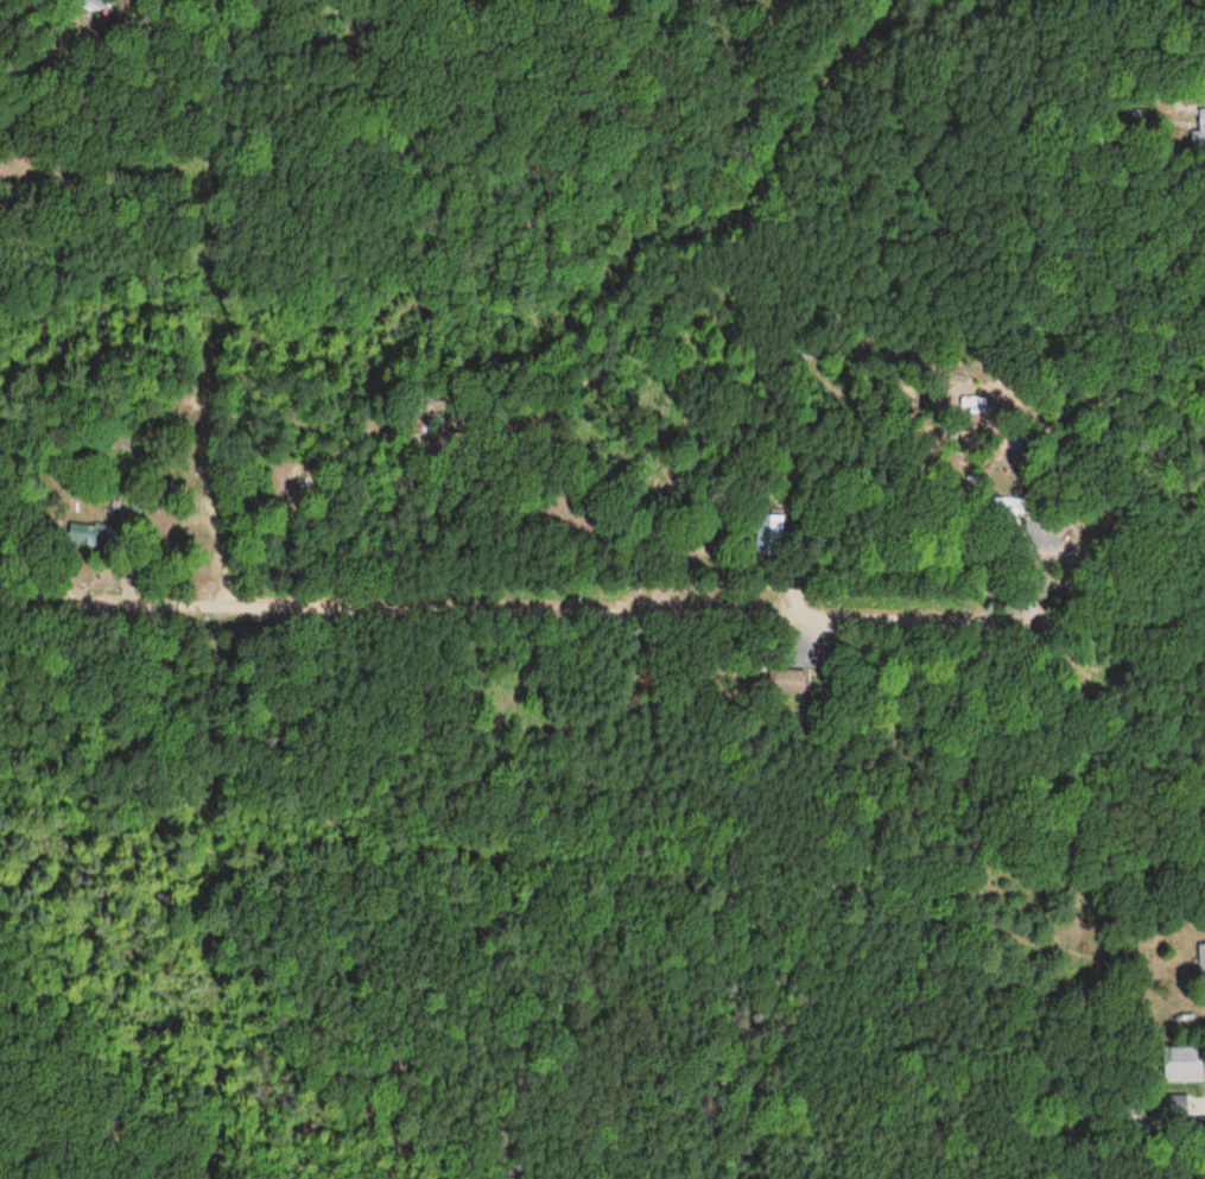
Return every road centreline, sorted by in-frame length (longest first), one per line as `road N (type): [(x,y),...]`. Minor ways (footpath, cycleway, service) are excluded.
road 1 (residential): [(1204,624),(0,593)]
road 2 (residential): [(0,124),(165,129)]

